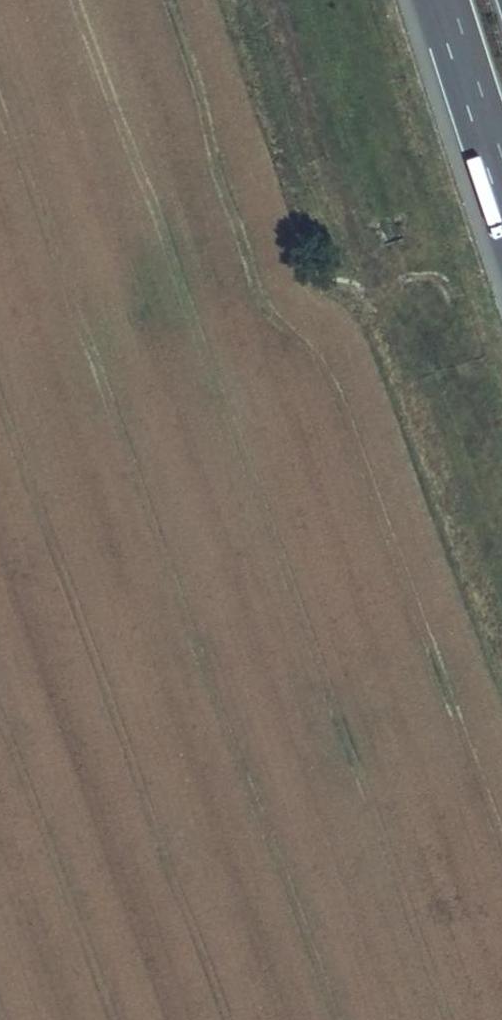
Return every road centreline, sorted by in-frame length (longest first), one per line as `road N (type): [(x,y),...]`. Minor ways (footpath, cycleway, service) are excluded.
road 1 (motorway): [(446,0),(501,174)]

